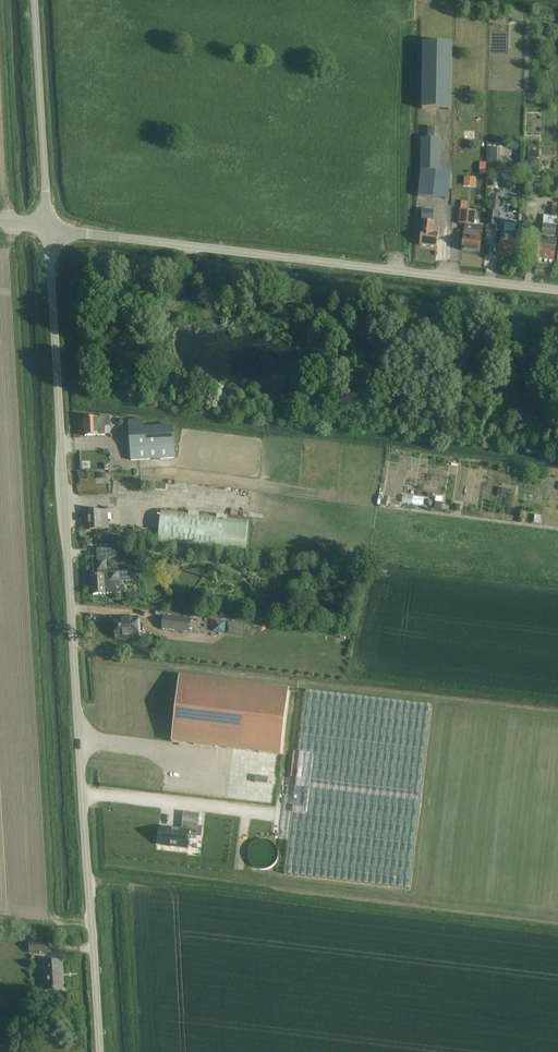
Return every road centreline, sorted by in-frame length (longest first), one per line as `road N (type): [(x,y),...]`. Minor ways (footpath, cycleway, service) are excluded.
road 1 (unclassified): [(102,1051),(48,228)]
road 2 (unclassified): [(48,228),(557,290)]
road 3 (track): [(557,715),(301,684),(290,785)]
road 4 (unclassified): [(48,228),(34,0)]

